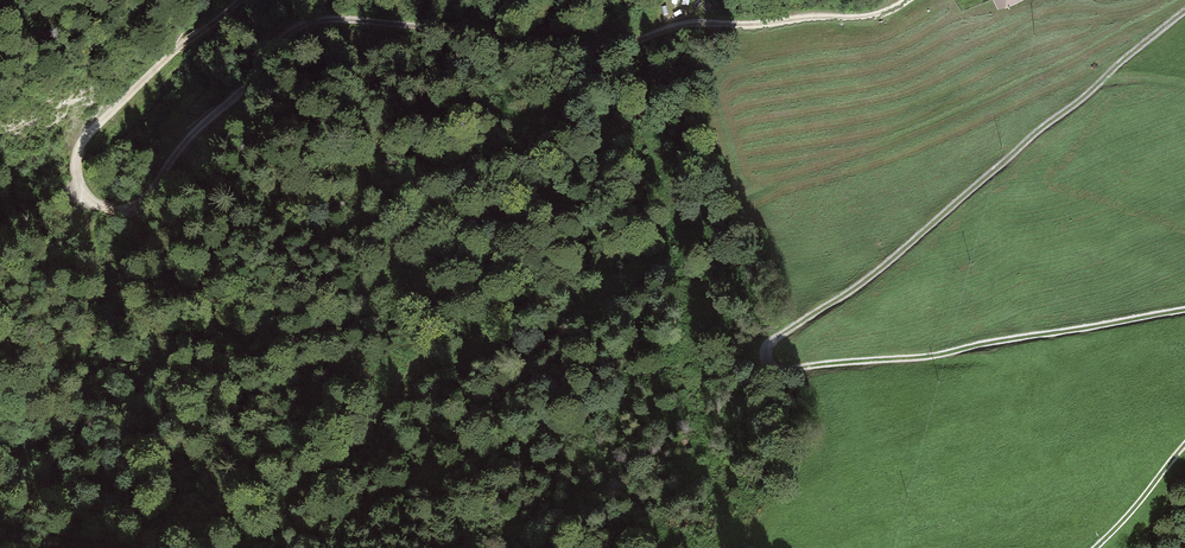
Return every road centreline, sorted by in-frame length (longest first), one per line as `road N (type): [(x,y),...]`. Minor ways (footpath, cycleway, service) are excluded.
road 1 (track): [(240,0),(176,49),(83,140),(76,161),(84,195),(104,207),(138,204),(292,31),(319,20),(591,49),(696,23),(869,17),(907,0)]
road 2 (track): [(1184,11),(896,255),(771,343),(767,357),(778,370),(931,356),(1184,310)]
road 3 (track): [(250,547),(338,472),(401,381),(449,336),(476,274),(500,246),(670,71),(737,25)]
road 4 (track): [(303,547),(415,485),(620,406),(768,364)]
road 5 (track): [(1184,445),(1095,547)]

